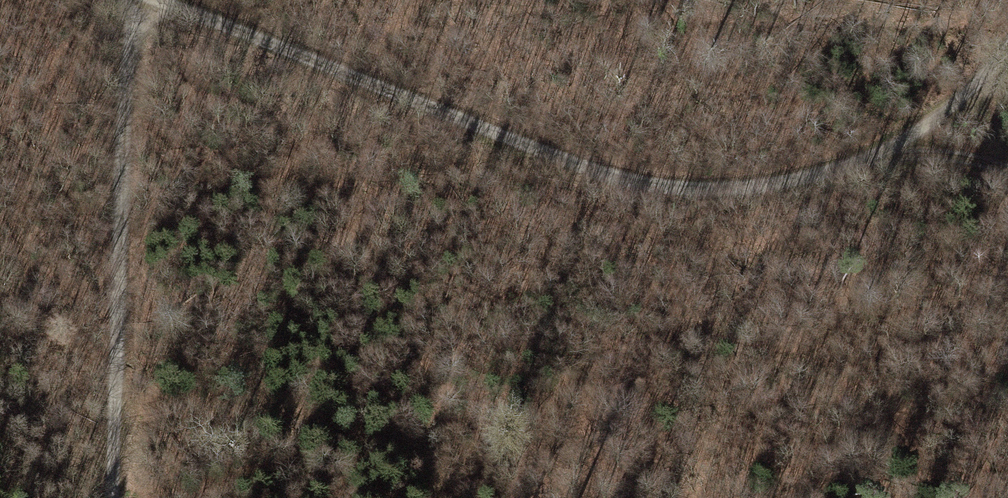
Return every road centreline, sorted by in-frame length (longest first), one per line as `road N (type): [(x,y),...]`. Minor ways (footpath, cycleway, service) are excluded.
road 1 (track): [(977,90),(860,161),(735,190),(617,180),(148,0)]
road 2 (track): [(120,497),(134,0)]
road 3 (track): [(860,161),(944,155),(1007,167)]

